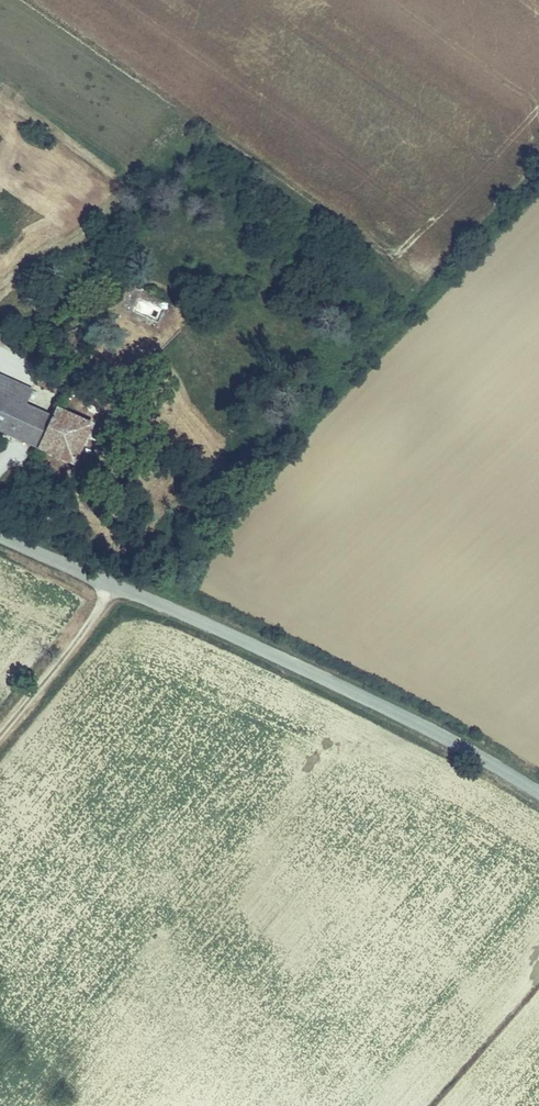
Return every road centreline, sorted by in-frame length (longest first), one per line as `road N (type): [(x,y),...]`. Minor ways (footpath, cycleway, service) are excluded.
road 1 (tertiary): [(538,793),(399,714),(0,534)]
road 2 (track): [(0,732),(115,587)]

